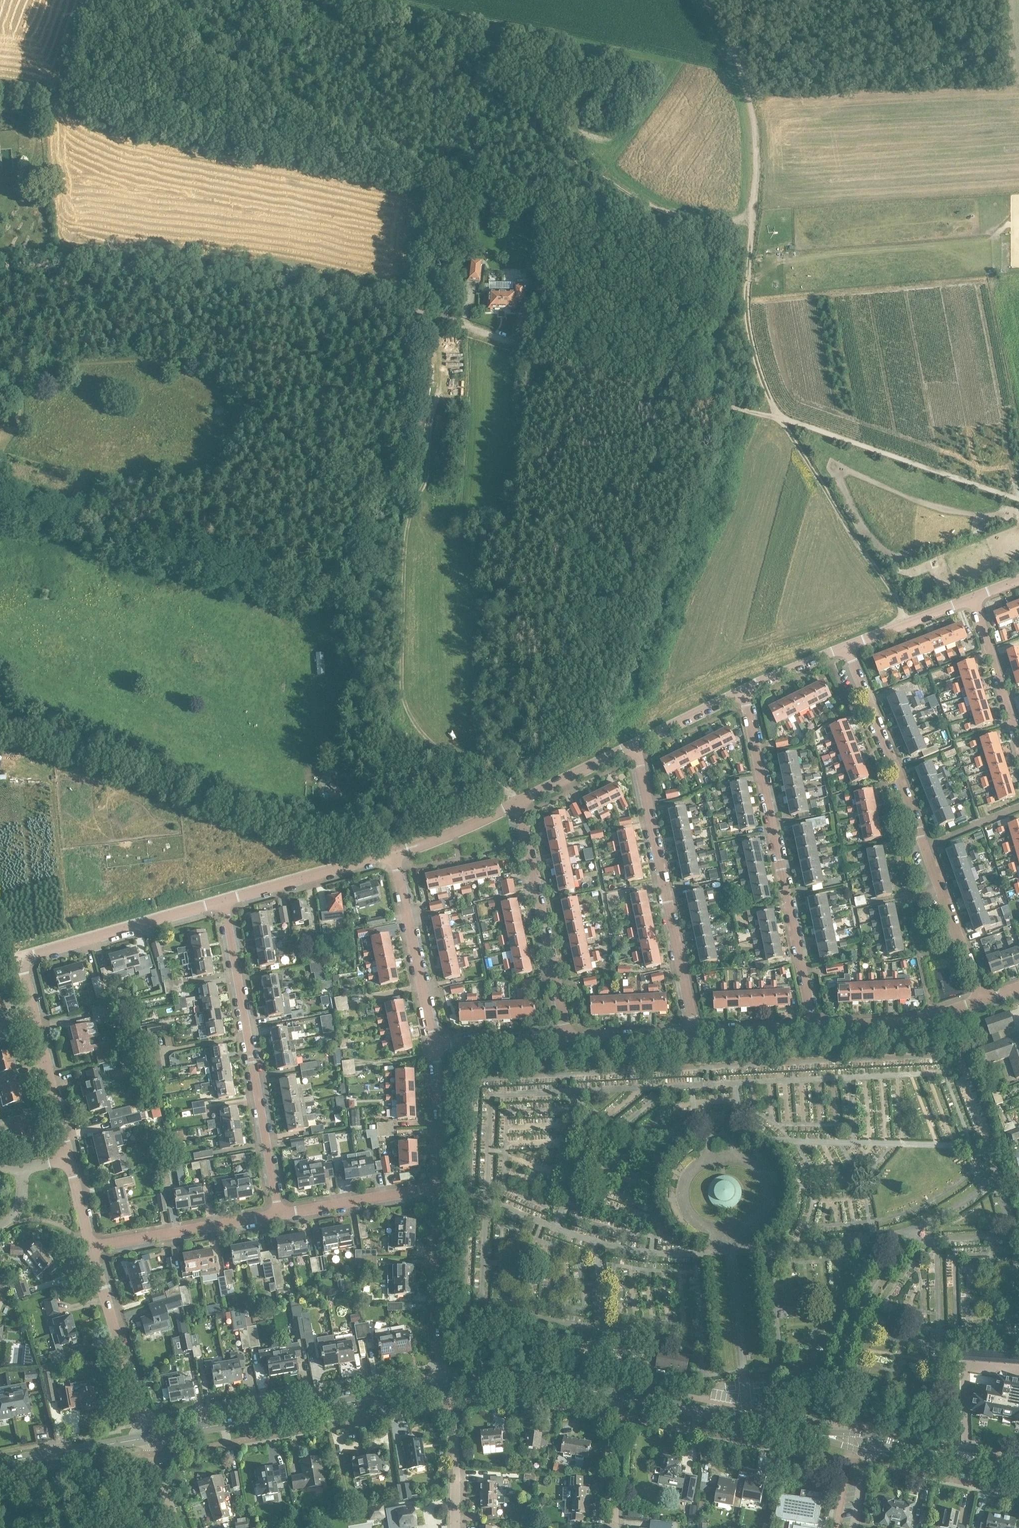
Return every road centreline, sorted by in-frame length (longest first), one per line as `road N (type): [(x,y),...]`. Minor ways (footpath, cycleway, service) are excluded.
road 1 (track): [(1018,499),(794,421),(413,313)]
road 2 (track): [(441,396),(426,494),(409,534),(394,693),(431,742),(501,779),(516,803)]
road 3 (track): [(912,622),(780,420),(747,328),(750,237)]
road 4 (residential): [(68,1158),(29,955),(225,900)]
road 5 (track): [(413,313),(155,261),(36,264)]
road 6 (residential): [(849,646),(981,1000)]
road 7 (residential): [(818,1028),(744,692)]
road 8 (residential): [(277,1213),(225,900)]
road 9 (tertiary): [(146,1437),(447,1385)]
road 10 (residential): [(634,747),(694,1032)]
road 11 (track): [(324,693),(336,783),(514,799)]
road 12 (tertiary): [(616,1395),(868,1444)]
road 13 (track): [(750,237),(758,166),(750,93),(709,0)]
road 14 (residential): [(570,1037),(516,803)]
road 15 (residential): [(436,1048),(394,853)]
road 16 (residential): [(146,1437),(91,1248)]
road 17 (residential): [(447,1385),(434,1189)]
road 18 (residential): [(91,1248),(277,1213)]
road 19 (residential): [(225,900),(394,853)]
road 20 (tertiary): [(447,1385),(507,1378),(616,1395)]
road 21 (residential): [(818,1028),(871,1028),(981,1000)]
road 22 (residential): [(277,1213),(434,1189)]
road 23 (residential): [(1018,745),(975,598)]
road 24 (tertiary): [(868,1444),(1018,1474)]
road 25 (tertiary): [(0,1463),(146,1437)]
road 26 (residential): [(456,1527),(447,1385)]
road 27 (residential): [(434,1189),(436,1048)]
road 28 (residential): [(849,646),(975,598)]
road 29 (residential): [(436,1048),(570,1037)]
road 30 (residential): [(614,1527),(616,1395)]
road 31 (residential): [(394,853),(516,803)]
road 32 (residential): [(516,803),(634,747)]
road 33 (residential): [(570,1037),(694,1032)]
road 34 (residential): [(694,1032),(818,1028)]
road 35 (residential): [(634,747),(744,692)]

